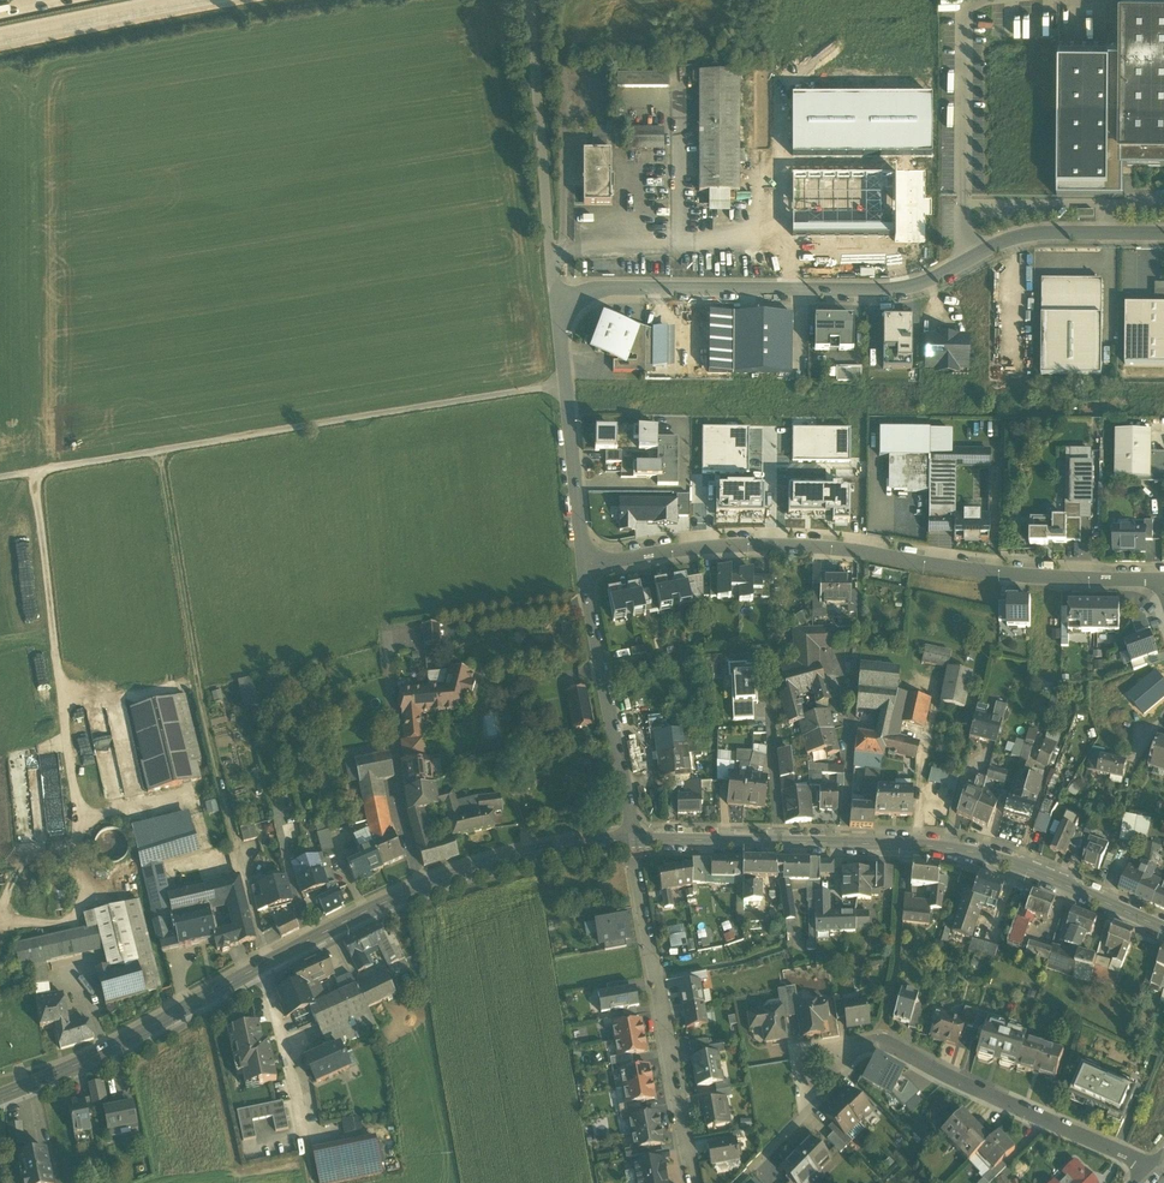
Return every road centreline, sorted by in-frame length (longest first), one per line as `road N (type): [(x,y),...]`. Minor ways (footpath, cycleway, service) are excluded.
road 1 (residential): [(1163,234),(1025,236),(907,289),(555,290),(585,563)]
road 2 (secondary): [(0,1096),(110,1049),(421,887),(548,849),(634,839)]
road 3 (residential): [(585,563),(769,545),(1000,575),(1163,584)]
road 4 (track): [(0,478),(565,386)]
road 5 (secondary): [(634,839),(957,849),(1047,877),(1163,931)]
road 6 (track): [(267,962),(204,717),(160,452)]
road 7 (track): [(35,472),(78,855)]
road 8 (residential): [(1155,1165),(876,1042),(818,1066)]
road 9 (residential): [(634,839),(693,1182)]
road 10 (track): [(530,0),(555,290)]
road 11 (residential): [(585,563),(634,839)]
road 12 (motorway): [(0,36),(189,0)]

